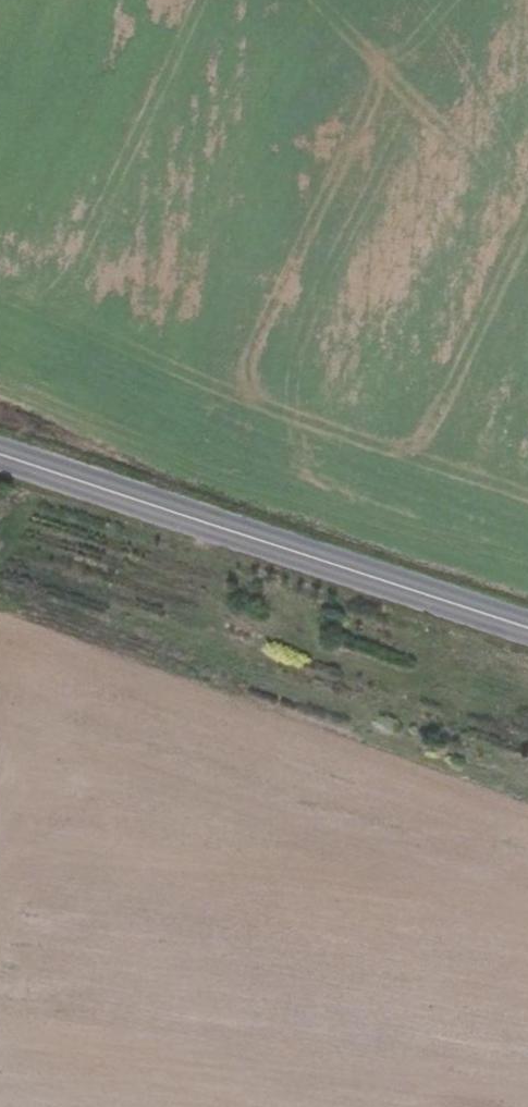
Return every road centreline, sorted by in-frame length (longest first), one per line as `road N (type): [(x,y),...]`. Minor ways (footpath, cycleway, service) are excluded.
road 1 (tertiary): [(527,627),(0,454)]

